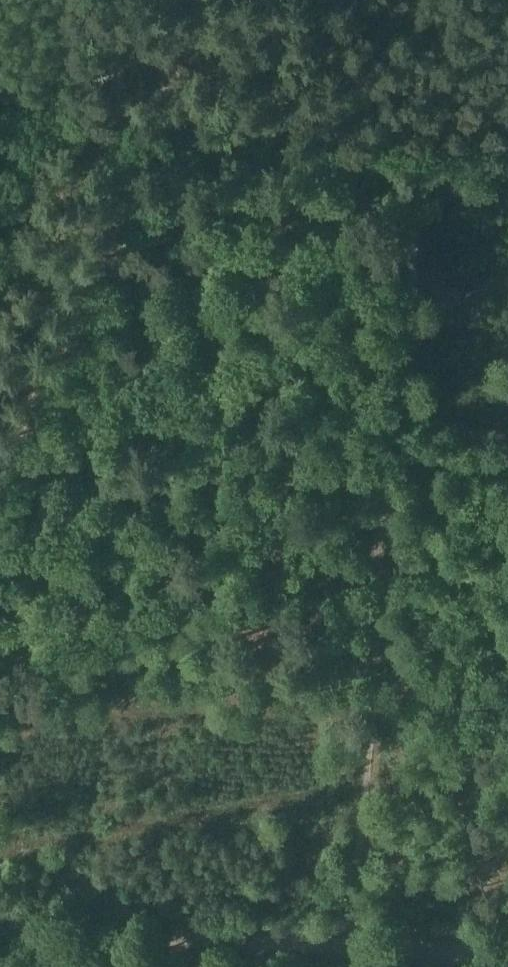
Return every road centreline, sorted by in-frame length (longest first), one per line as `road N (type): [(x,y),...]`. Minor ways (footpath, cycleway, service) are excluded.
road 1 (track): [(312,944),(405,331),(414,223),(398,147)]
road 2 (track): [(0,461),(110,216),(118,165),(104,0)]
road 3 (track): [(312,944),(0,937)]
road 4 (track): [(506,951),(312,944)]

